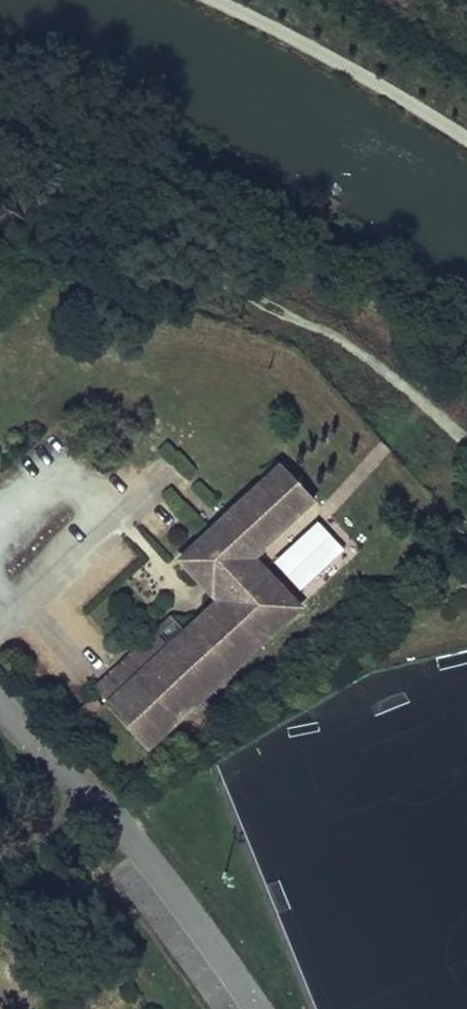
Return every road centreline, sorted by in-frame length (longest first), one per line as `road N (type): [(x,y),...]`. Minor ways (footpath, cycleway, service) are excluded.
road 1 (track): [(466,441),(363,353),(0,165)]

